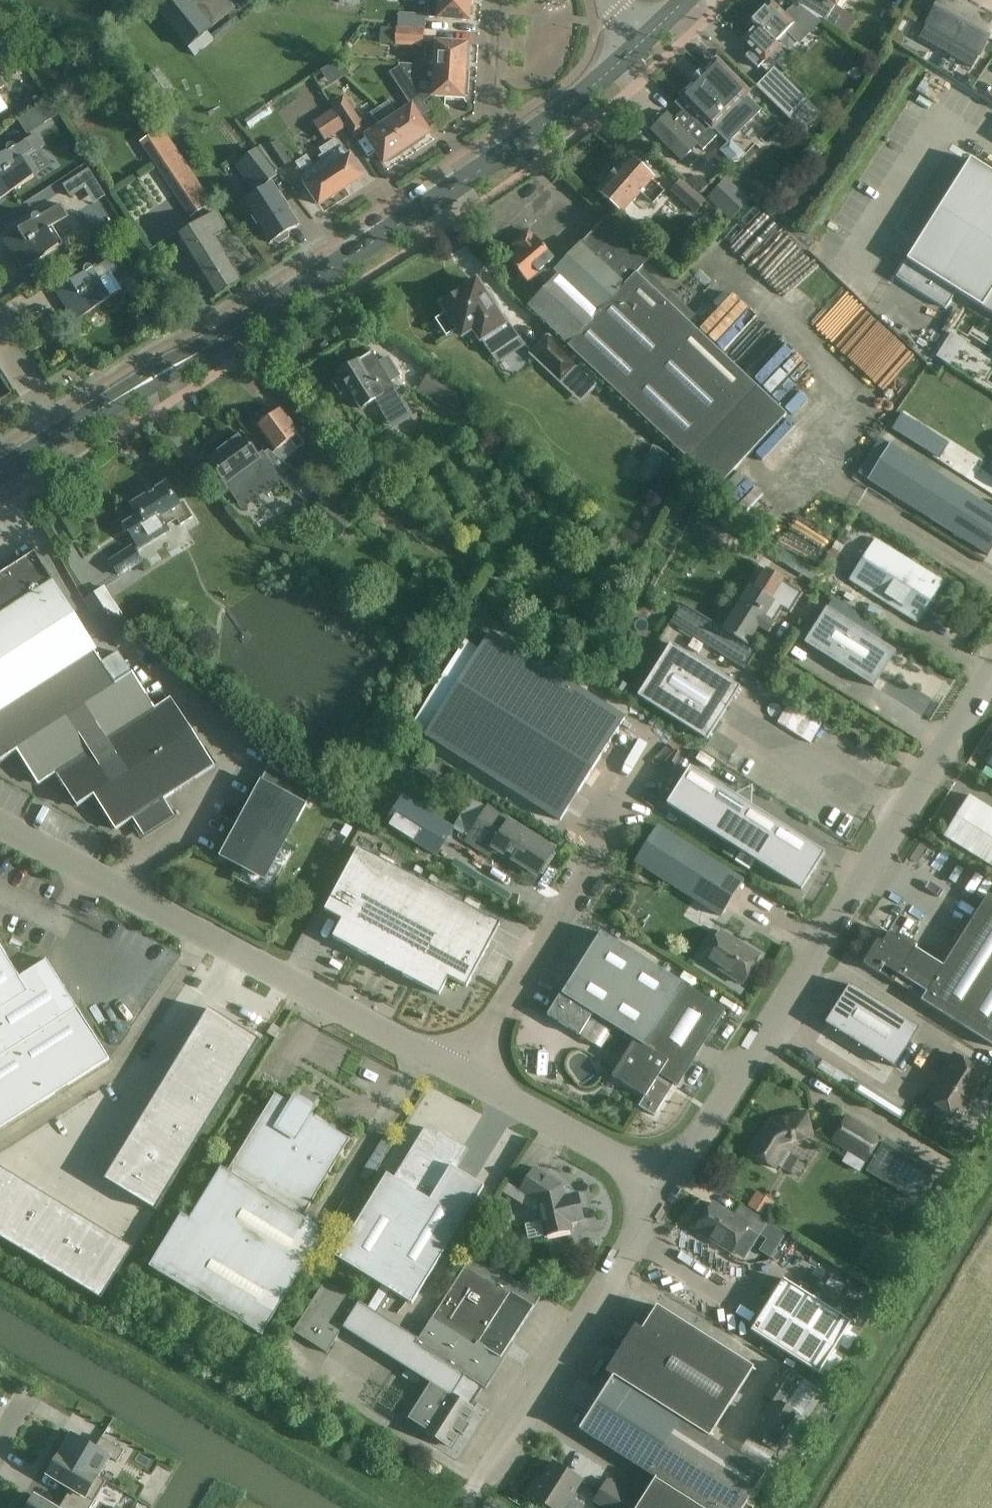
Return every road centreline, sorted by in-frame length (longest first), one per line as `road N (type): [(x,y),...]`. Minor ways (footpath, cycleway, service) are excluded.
road 1 (tertiary): [(59,436),(366,249),(515,145),(646,36)]
road 2 (unclassified): [(991,676),(668,1193)]
road 3 (unclassified): [(458,1076),(0,820)]
road 4 (unclassified): [(476,1489),(668,1193)]
road 5 (unclassified): [(458,1076),(594,860)]
road 6 (unclassified): [(668,1193),(458,1076)]

